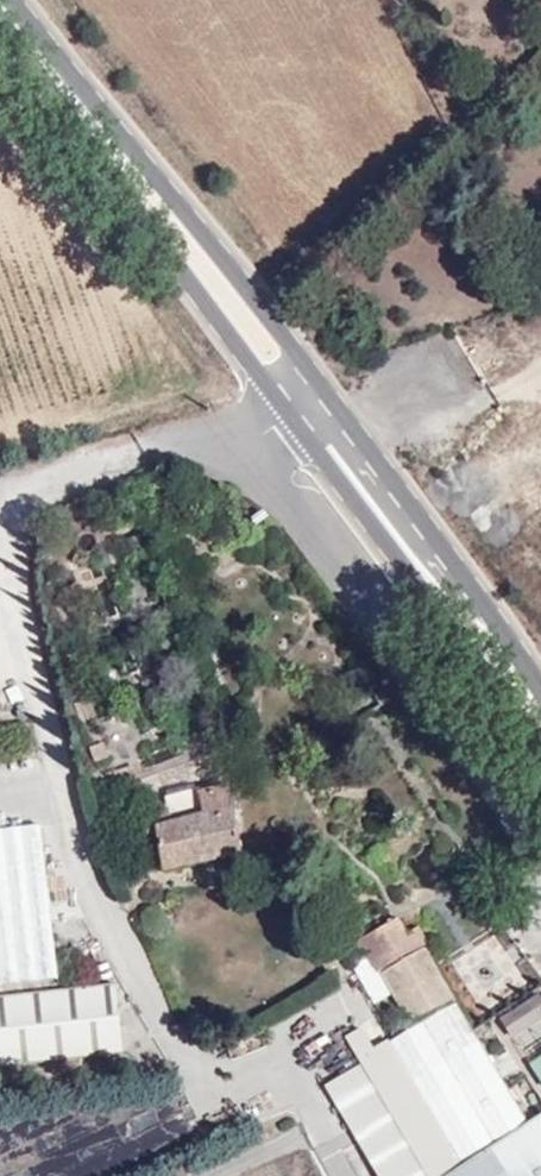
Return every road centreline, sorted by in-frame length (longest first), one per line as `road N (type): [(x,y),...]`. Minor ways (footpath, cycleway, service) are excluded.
road 1 (primary): [(185,248),(220,322),(416,581),(506,674)]
road 2 (primary): [(506,674),(440,562),(307,384),(251,309),(185,248)]
road 3 (primary): [(0,2),(185,248)]

